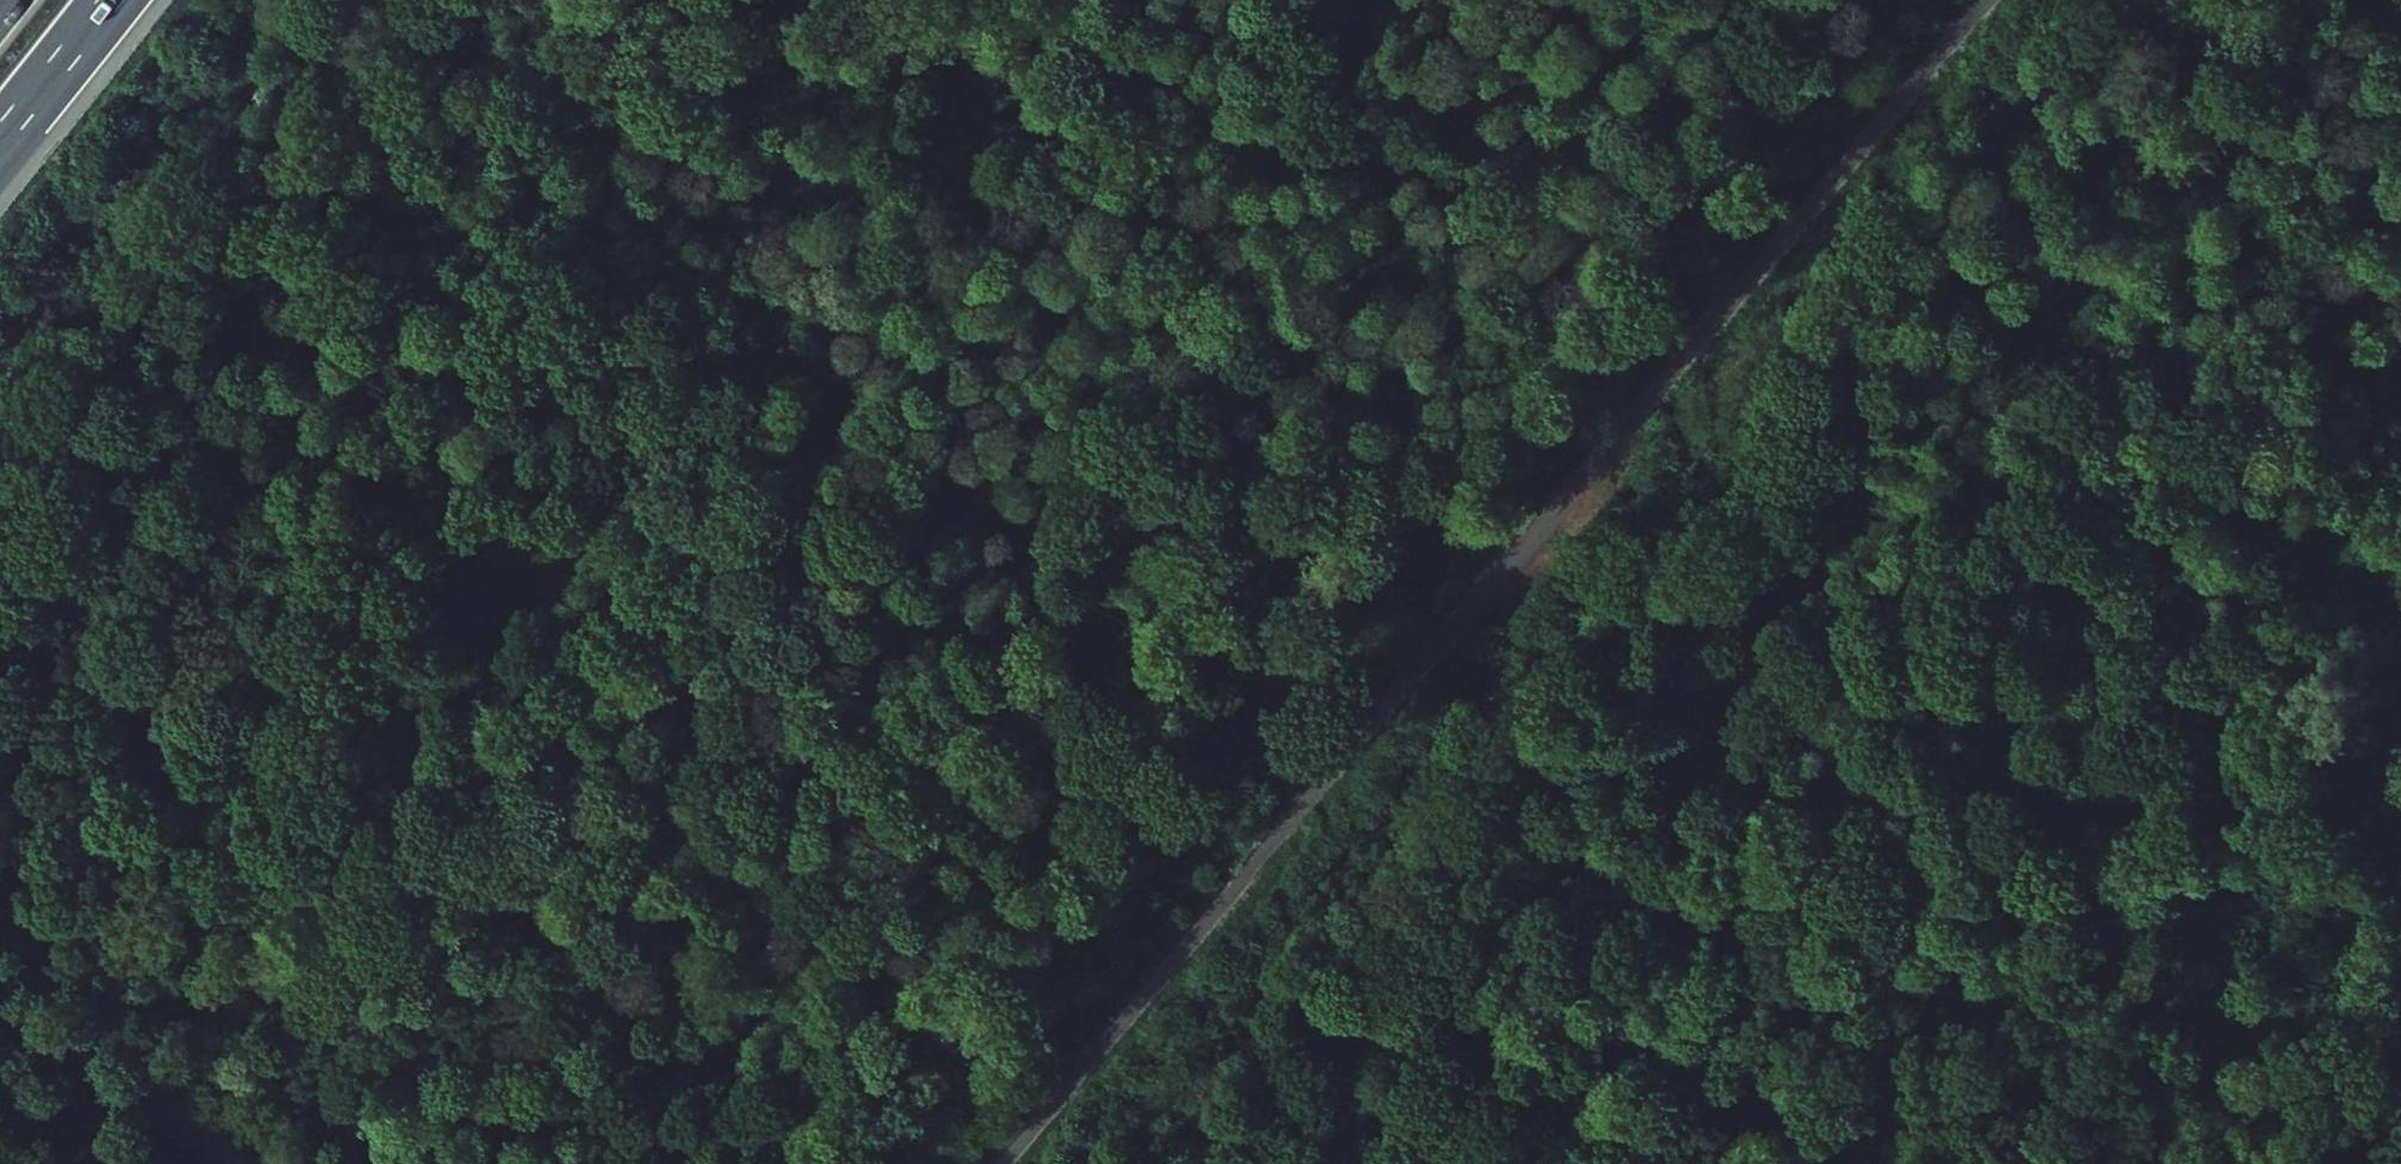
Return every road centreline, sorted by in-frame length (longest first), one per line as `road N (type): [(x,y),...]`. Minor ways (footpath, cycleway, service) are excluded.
road 1 (track): [(1999,0),(1002,1163)]
road 2 (track): [(2044,1163),(2400,725)]
road 3 (tertiary): [(229,1163),(0,978)]
road 4 (motorway): [(0,140),(112,0)]

